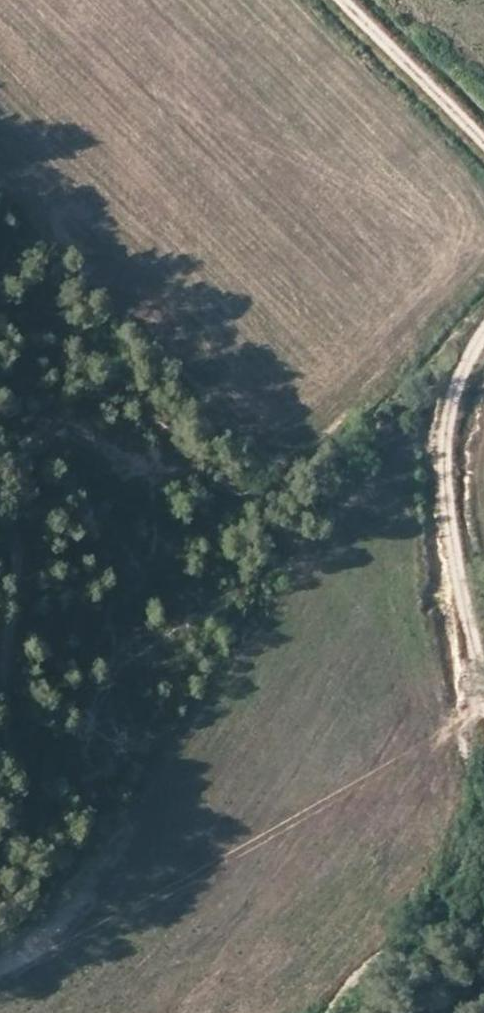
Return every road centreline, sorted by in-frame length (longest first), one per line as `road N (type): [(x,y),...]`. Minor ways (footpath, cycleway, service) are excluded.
road 1 (track): [(327,1012),(396,952),(455,866),(468,741),(454,575)]
road 2 (track): [(483,348),(463,377),(441,492),(483,696)]
road 3 (track): [(345,0),(483,140)]

